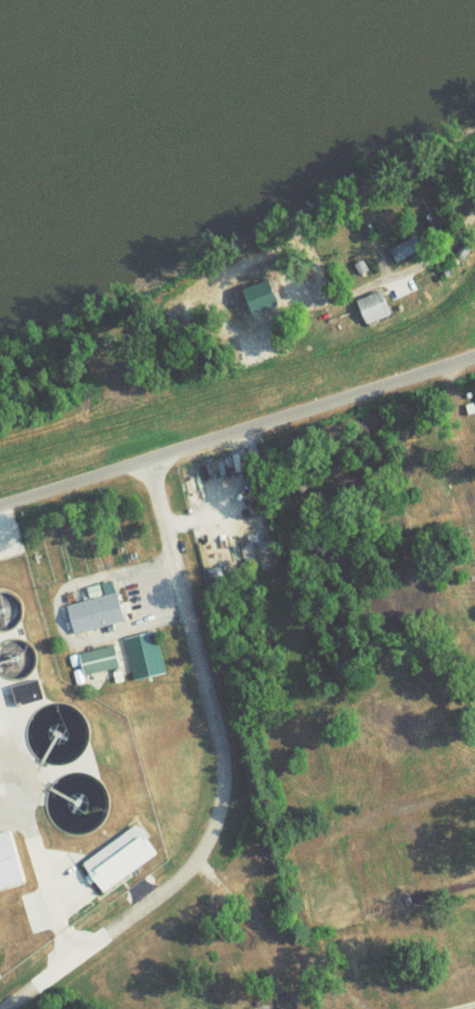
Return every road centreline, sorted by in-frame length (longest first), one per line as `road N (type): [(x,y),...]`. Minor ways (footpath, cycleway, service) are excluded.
road 1 (residential): [(13,1008),(191,873),(218,820),(224,791),(215,726),(146,465)]
road 2 (residential): [(0,509),(474,362)]

